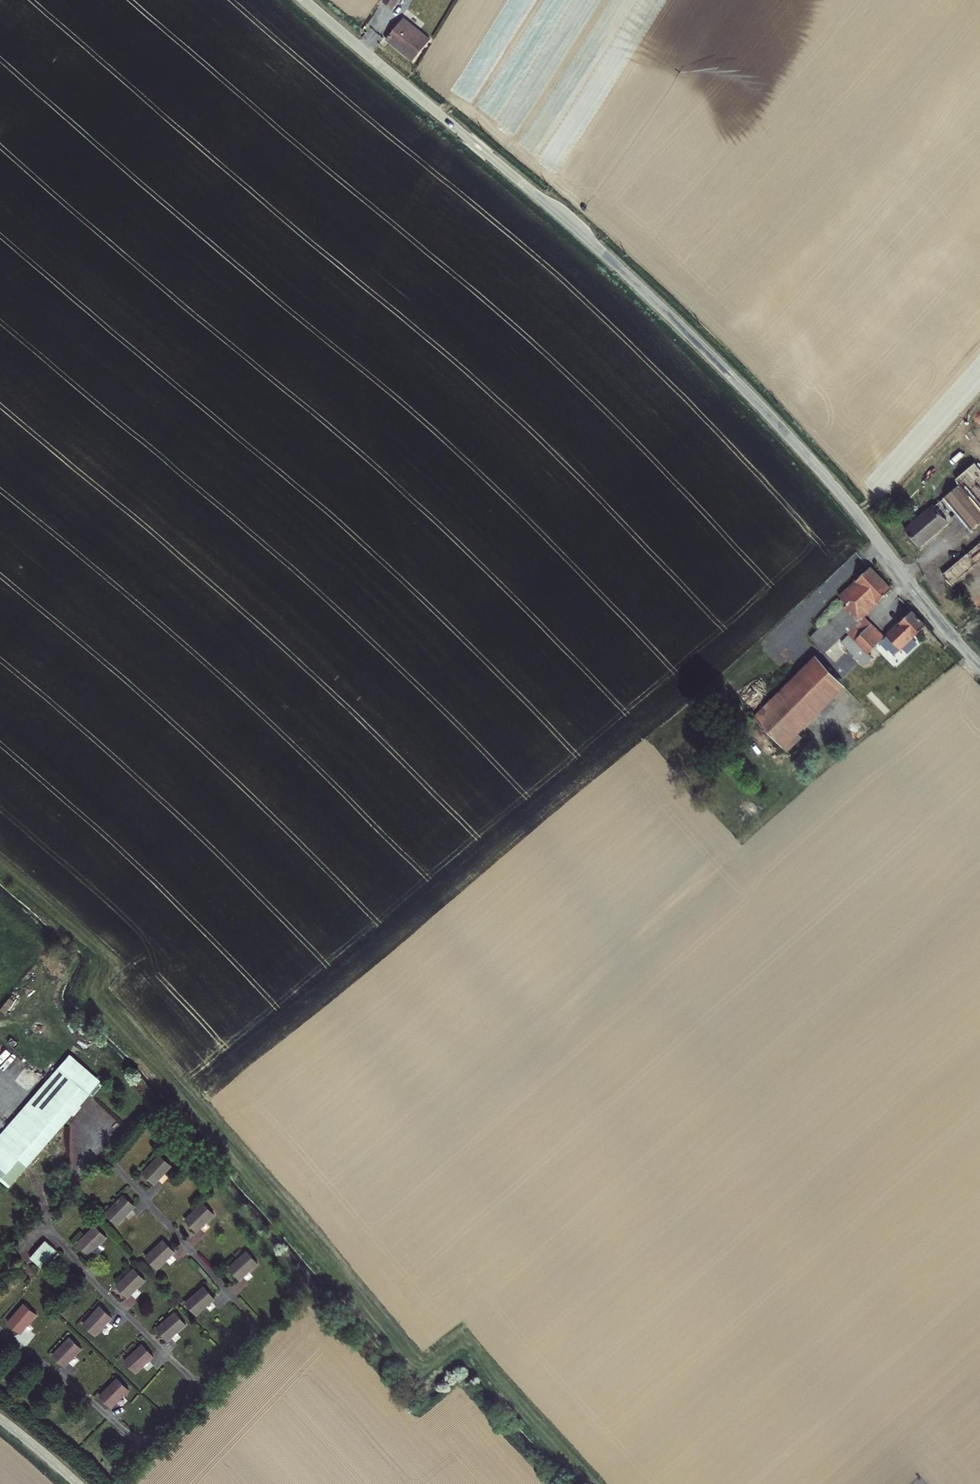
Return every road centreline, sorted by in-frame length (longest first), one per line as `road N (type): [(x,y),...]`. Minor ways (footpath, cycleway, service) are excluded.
road 1 (unclassified): [(303,0),(655,302),(804,452),(979,665)]

